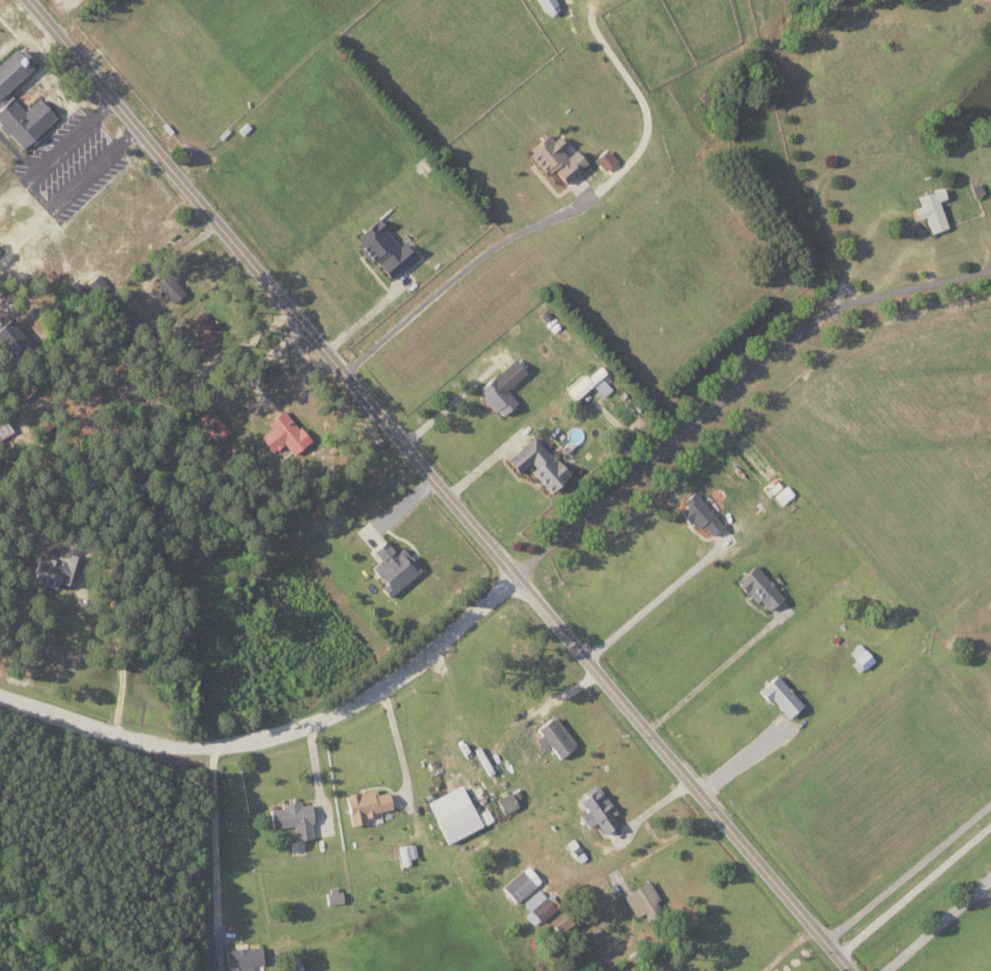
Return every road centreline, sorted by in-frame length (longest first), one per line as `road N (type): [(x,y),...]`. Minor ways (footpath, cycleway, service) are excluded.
road 1 (residential): [(851,970),(33,0)]
road 2 (residential): [(0,696),(115,732),(214,745),(309,725),(380,690),(839,307),(990,269)]
road 3 (residential): [(990,805),(827,943)]

